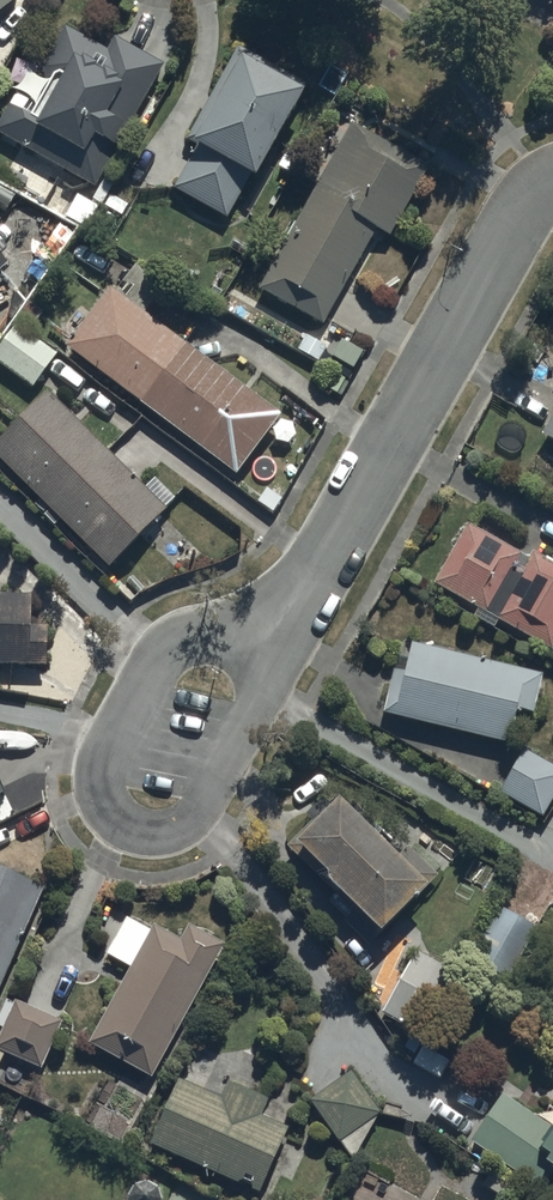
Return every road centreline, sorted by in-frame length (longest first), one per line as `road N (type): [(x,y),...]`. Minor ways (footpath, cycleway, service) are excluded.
road 1 (residential): [(283,639),(254,715),(198,814),(167,834),(127,828),(107,807),(102,773),(132,709),(173,648),(231,639)]
road 2 (residential): [(552,184),(512,231),(283,639)]

